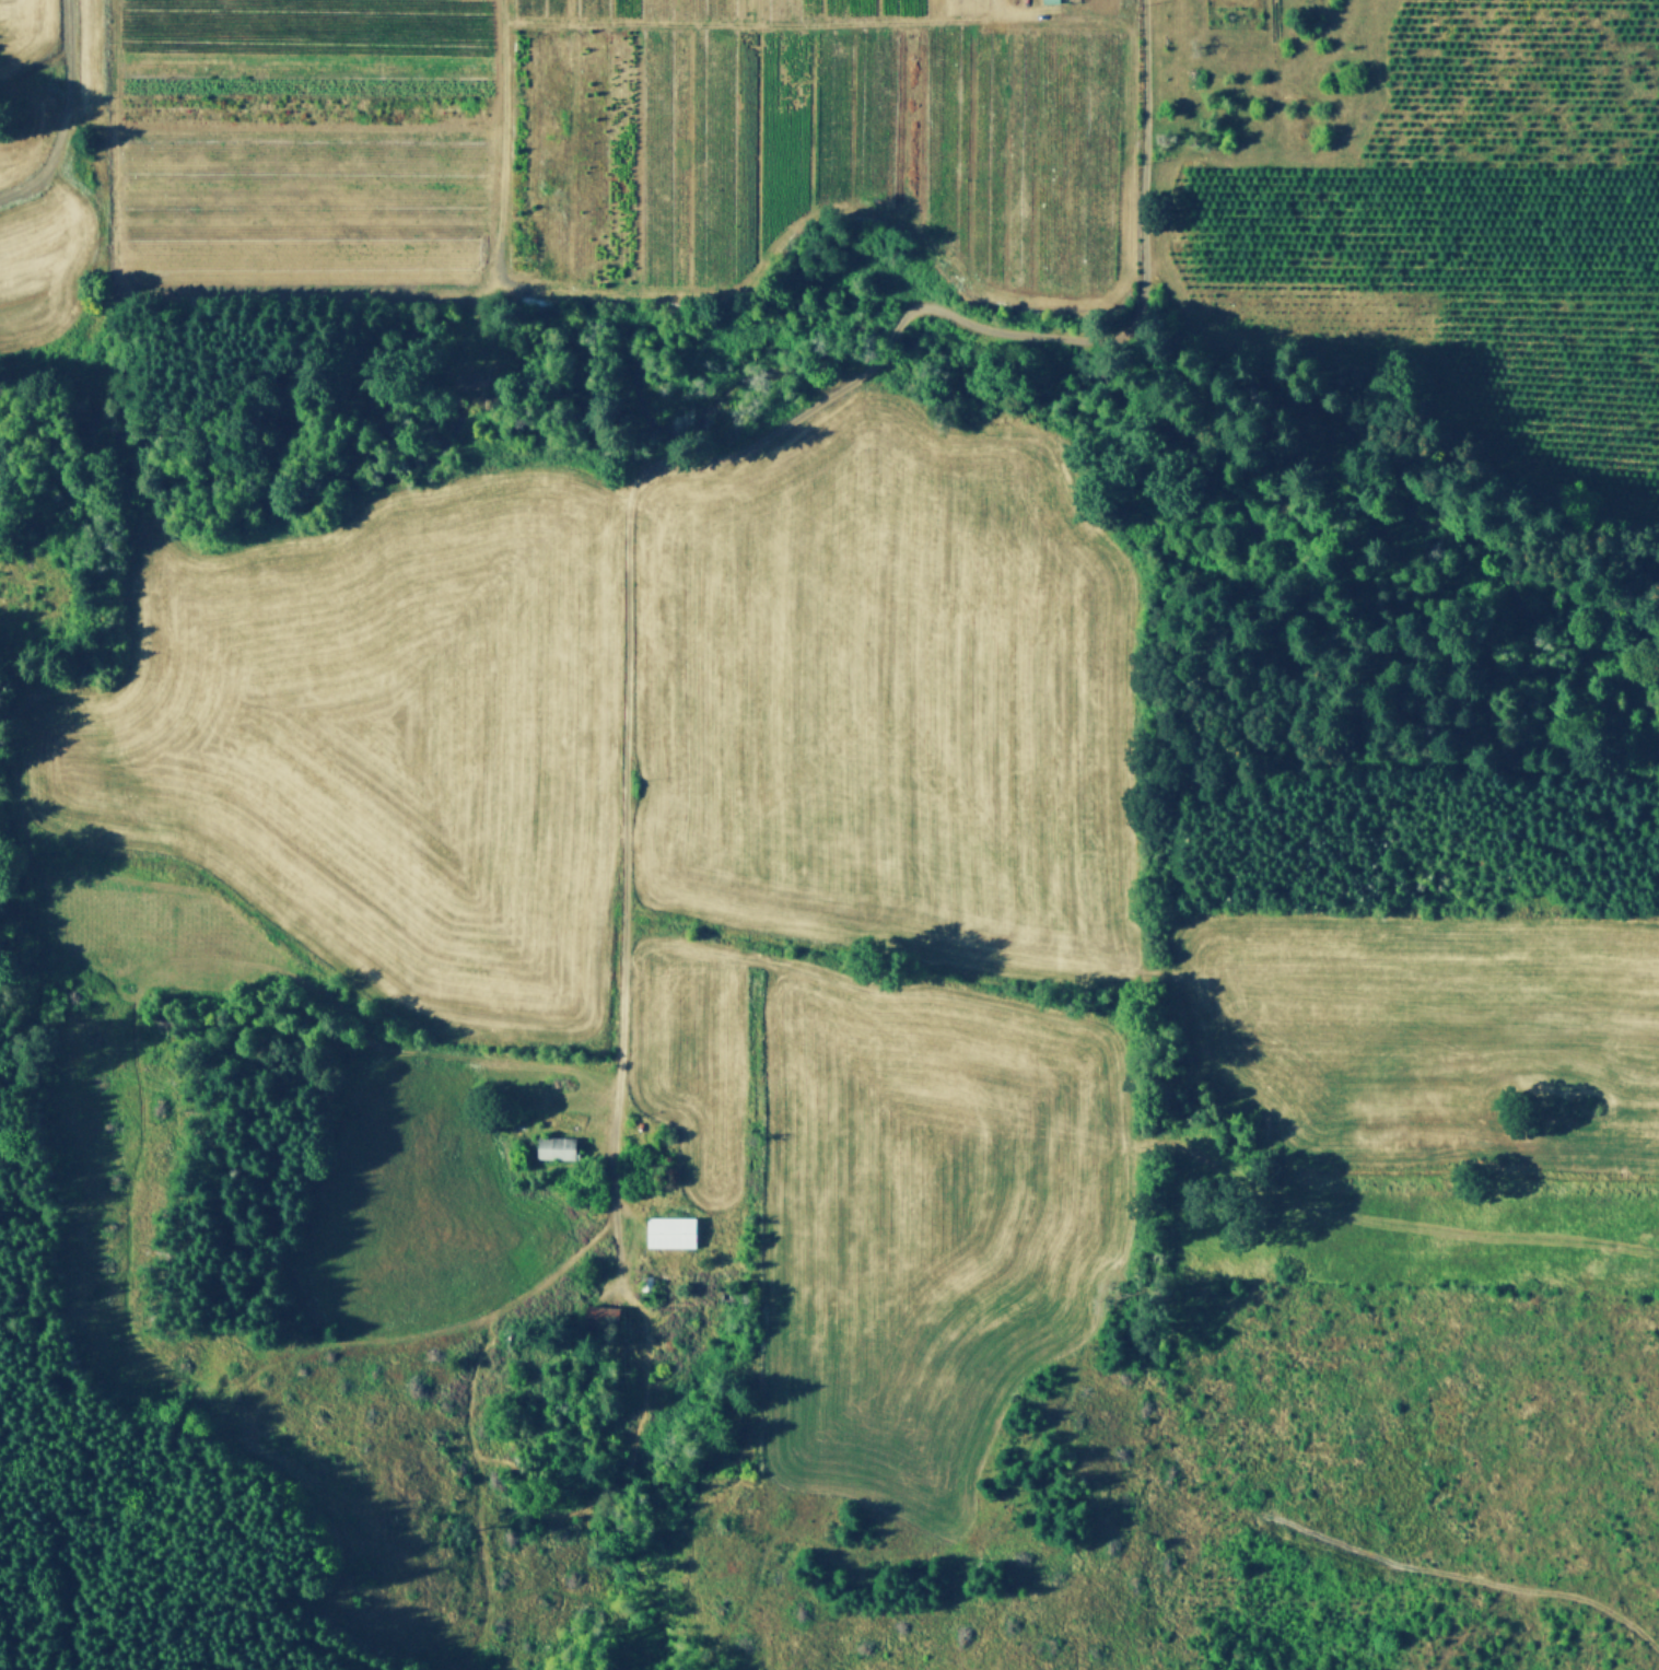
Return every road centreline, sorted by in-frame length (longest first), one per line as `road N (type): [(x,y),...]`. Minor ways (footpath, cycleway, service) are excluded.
road 1 (track): [(502,23),(1143,19)]
road 2 (track): [(502,0),(500,303)]

